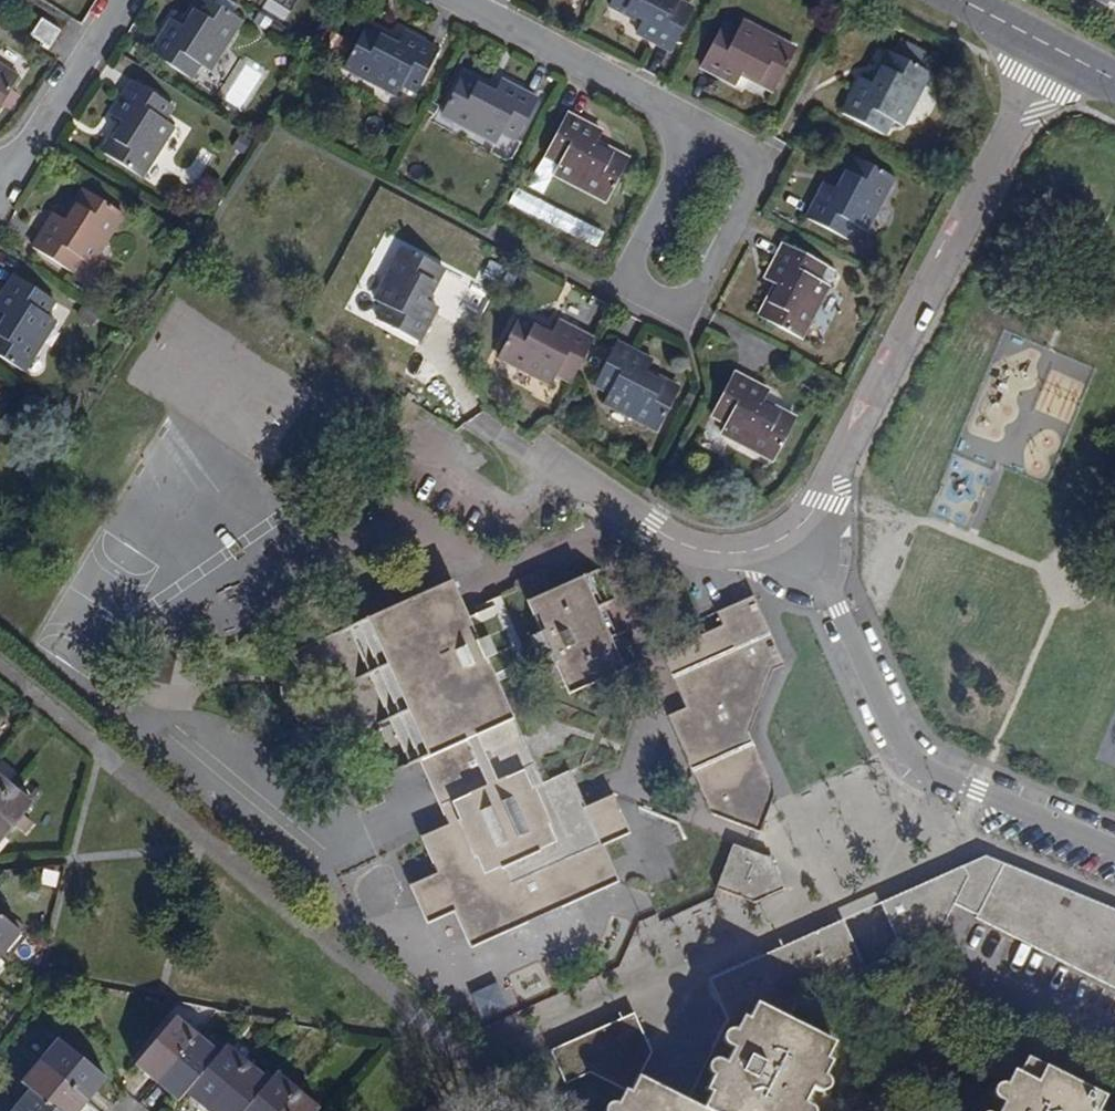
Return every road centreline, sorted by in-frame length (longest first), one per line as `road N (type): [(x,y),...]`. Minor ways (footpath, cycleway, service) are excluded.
road 1 (residential): [(1058,50),(831,482)]
road 2 (residential): [(829,582),(908,755),(1114,849)]
road 3 (residential): [(697,123),(779,166),(701,324),(618,280)]
road 4 (residential): [(465,0),(697,123)]
road 5 (residential): [(126,0),(0,200)]
road 6 (residential): [(831,482),(810,515),(751,554),(829,582)]
road 7 (residential): [(618,280),(697,123)]

